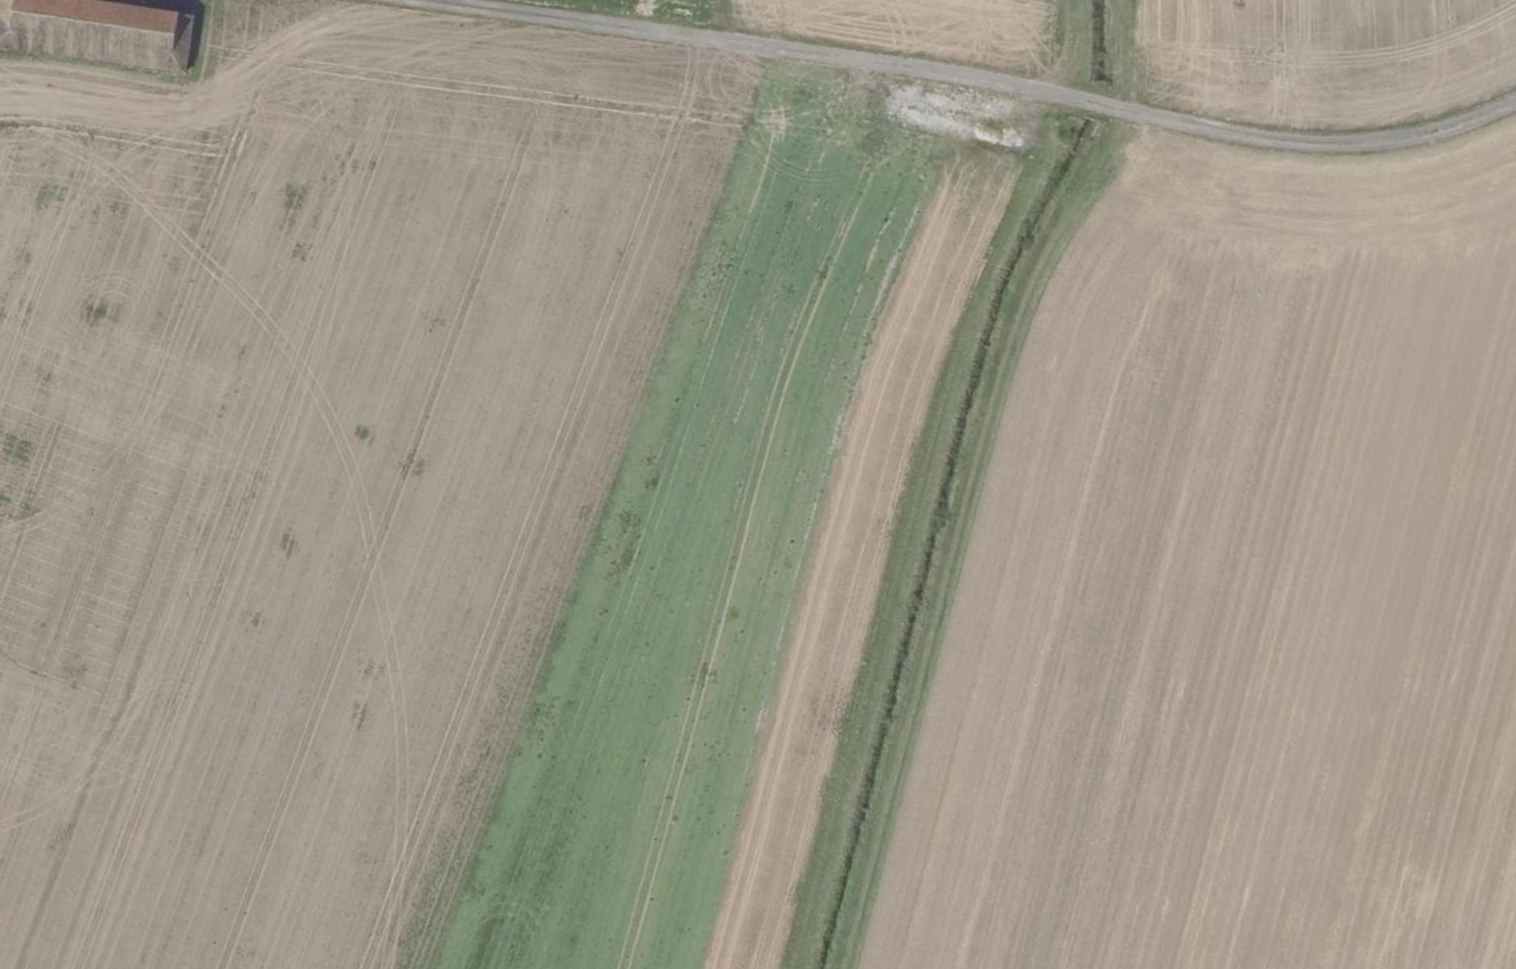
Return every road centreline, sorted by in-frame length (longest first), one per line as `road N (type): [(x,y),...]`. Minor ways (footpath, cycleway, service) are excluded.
road 1 (track): [(406,0),(987,77),(1311,142),(1453,129),(1515,93)]

